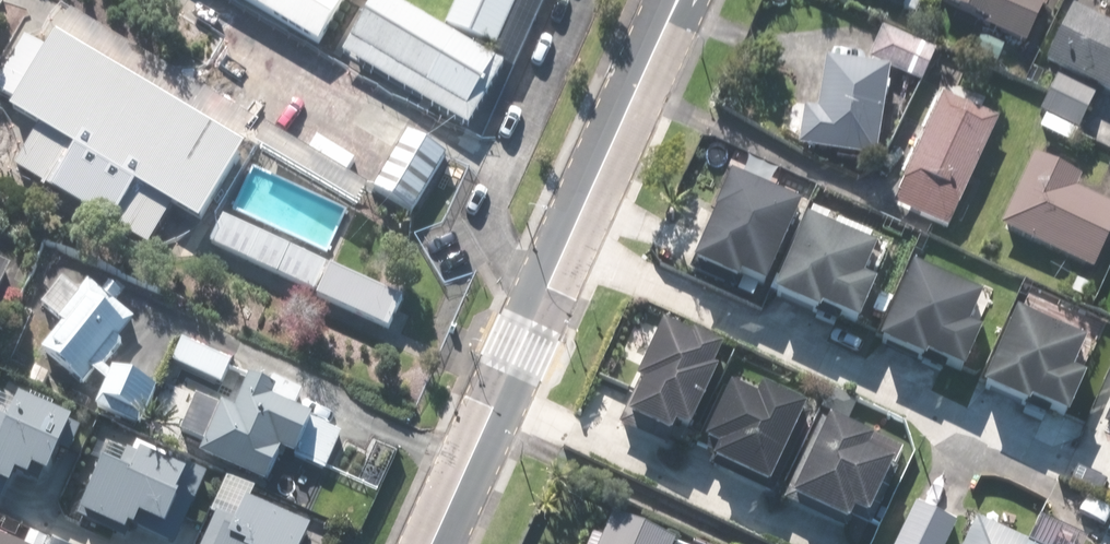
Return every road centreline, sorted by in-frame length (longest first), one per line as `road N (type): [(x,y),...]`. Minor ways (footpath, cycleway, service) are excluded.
road 1 (tertiary): [(678,0),(423,543)]

